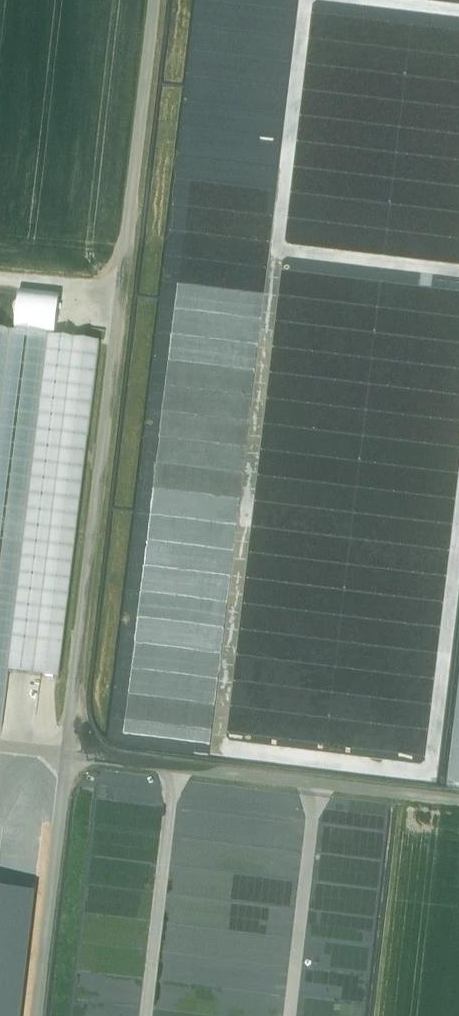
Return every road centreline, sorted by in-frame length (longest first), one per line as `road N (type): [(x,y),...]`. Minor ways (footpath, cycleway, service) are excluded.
road 1 (track): [(33,1015),(108,297),(150,0)]
road 2 (track): [(458,808),(61,769)]

